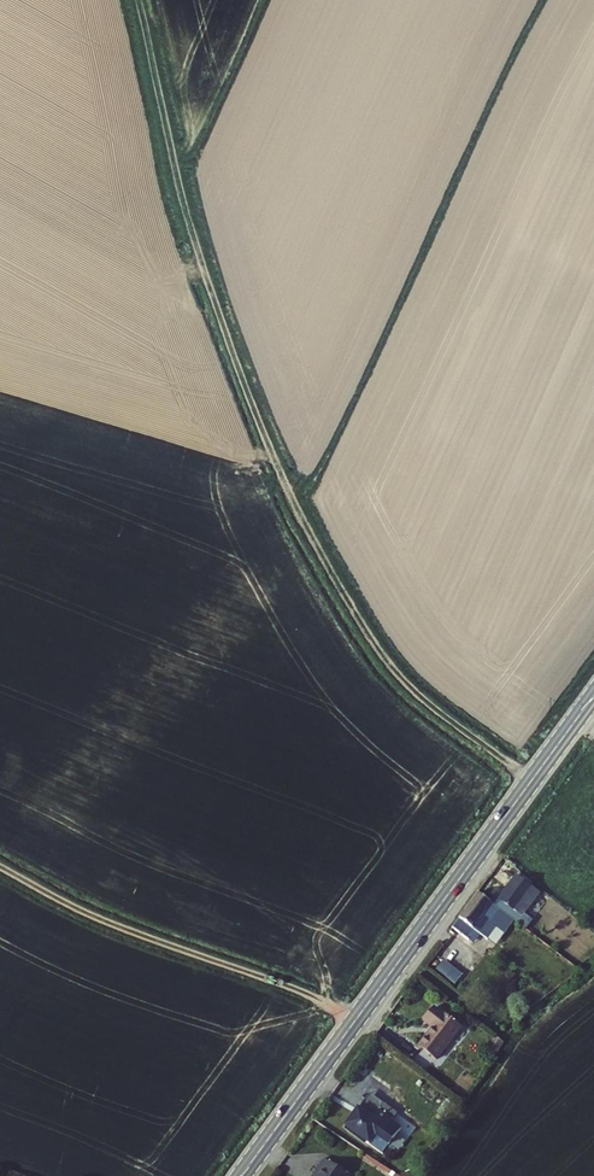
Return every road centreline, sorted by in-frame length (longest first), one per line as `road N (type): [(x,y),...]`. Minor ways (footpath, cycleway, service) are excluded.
road 1 (track): [(532,780),(421,698),(377,651),(301,523),(201,265),(136,0)]
road 2 (primary): [(241,1175),(593,696)]
road 3 (track): [(0,866),(94,917),(303,992),(356,1019)]

